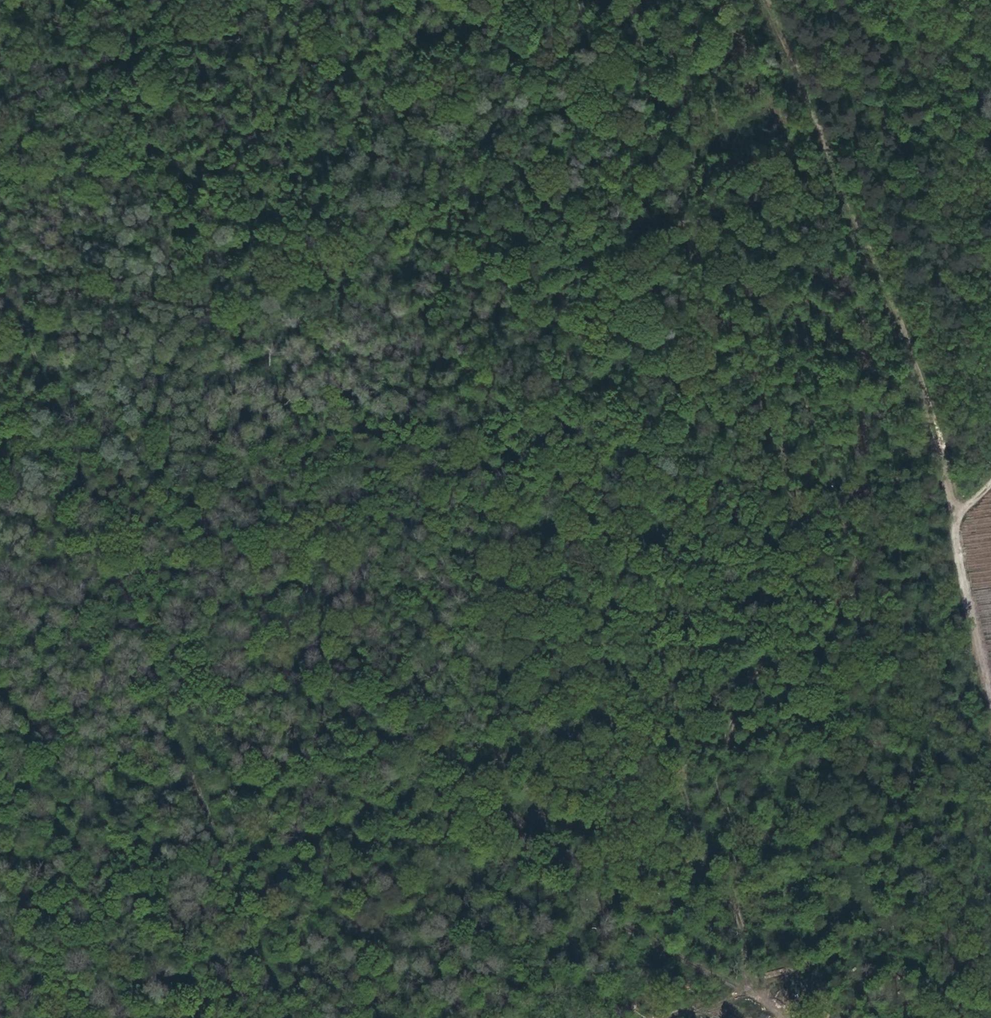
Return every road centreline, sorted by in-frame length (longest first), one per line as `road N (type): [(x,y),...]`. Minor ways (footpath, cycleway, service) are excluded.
road 1 (track): [(959,527),(990,694)]

